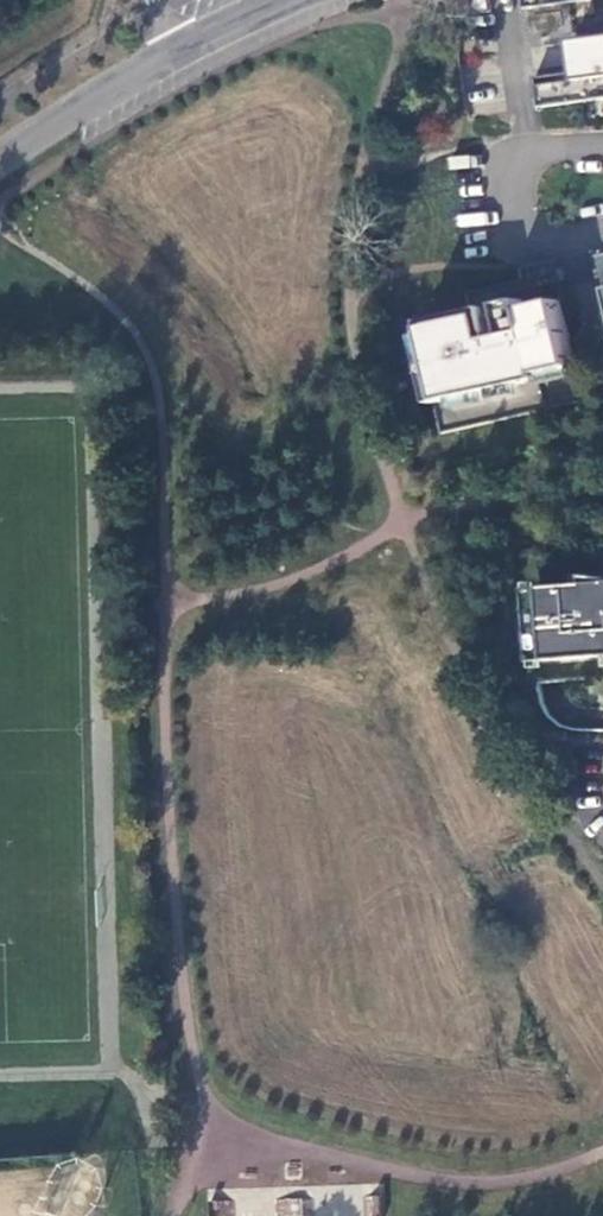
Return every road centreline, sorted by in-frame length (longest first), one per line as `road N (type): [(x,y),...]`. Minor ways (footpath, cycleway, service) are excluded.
road 1 (residential): [(279,0),(0,160)]
road 2 (residential): [(602,141),(539,153),(518,174),(517,207),(533,228),(573,238),(602,232)]

